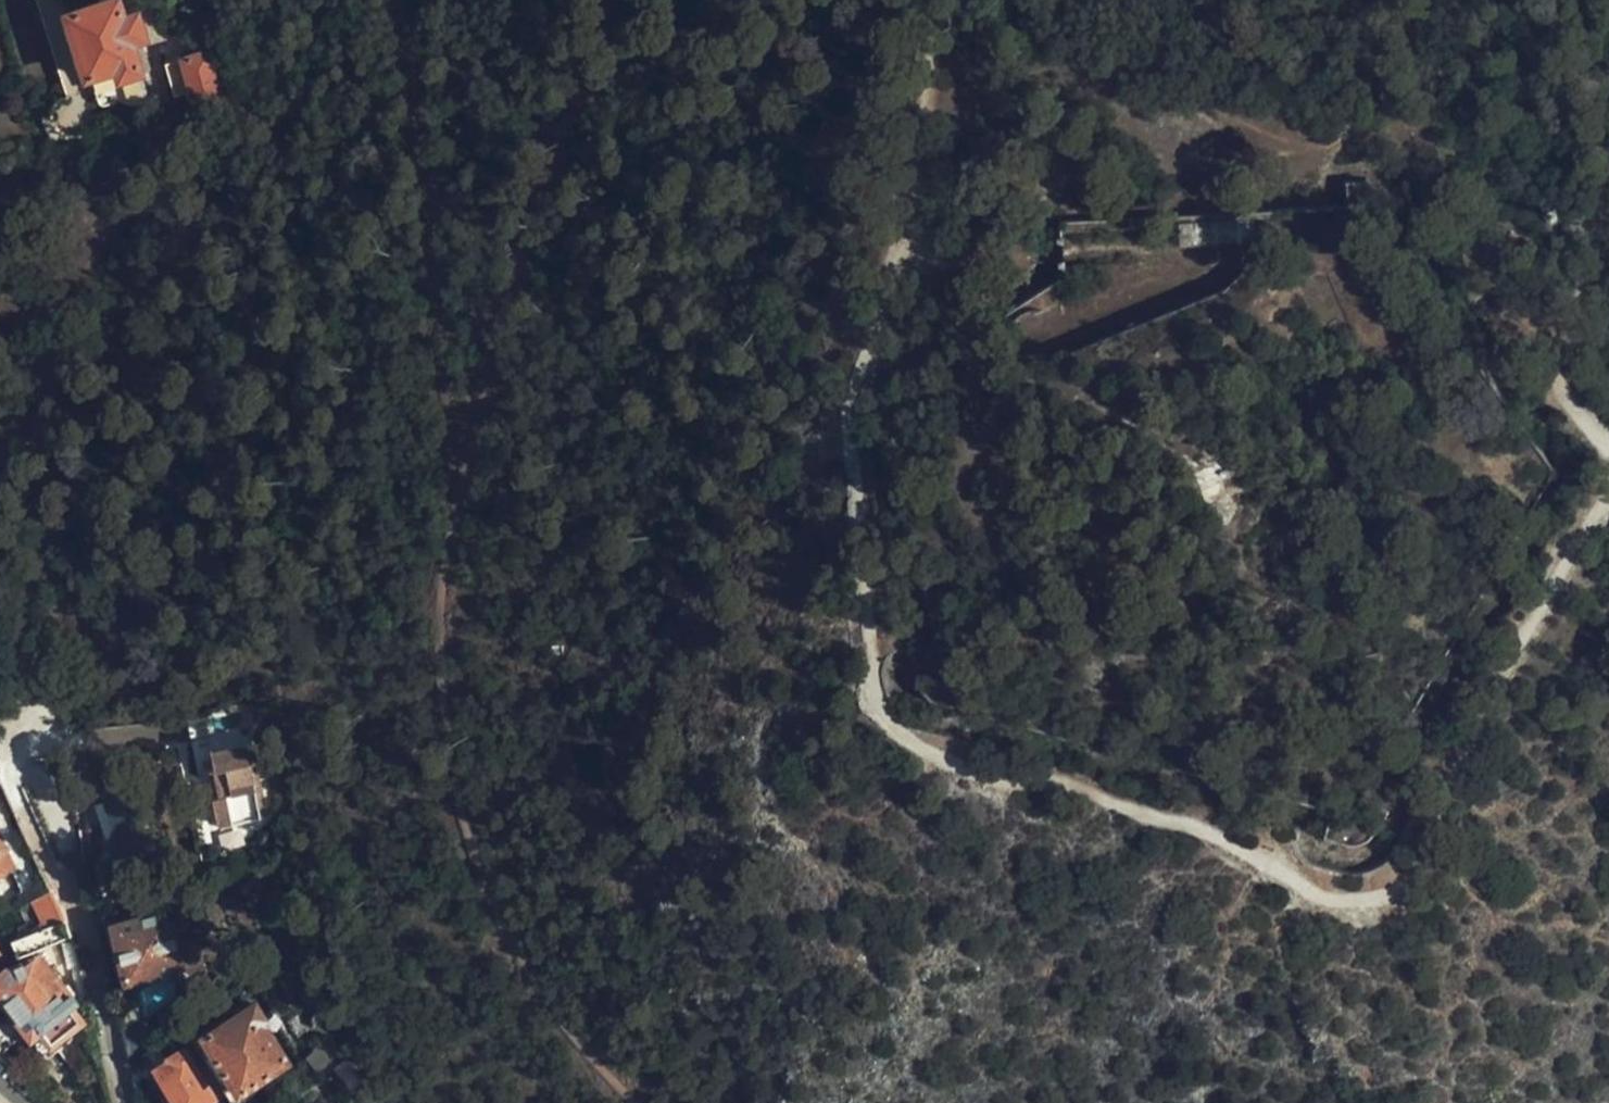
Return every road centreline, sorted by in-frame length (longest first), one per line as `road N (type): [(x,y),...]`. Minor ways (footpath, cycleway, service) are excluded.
road 1 (track): [(947,0),(908,254)]
road 2 (track): [(908,254),(1060,255)]

